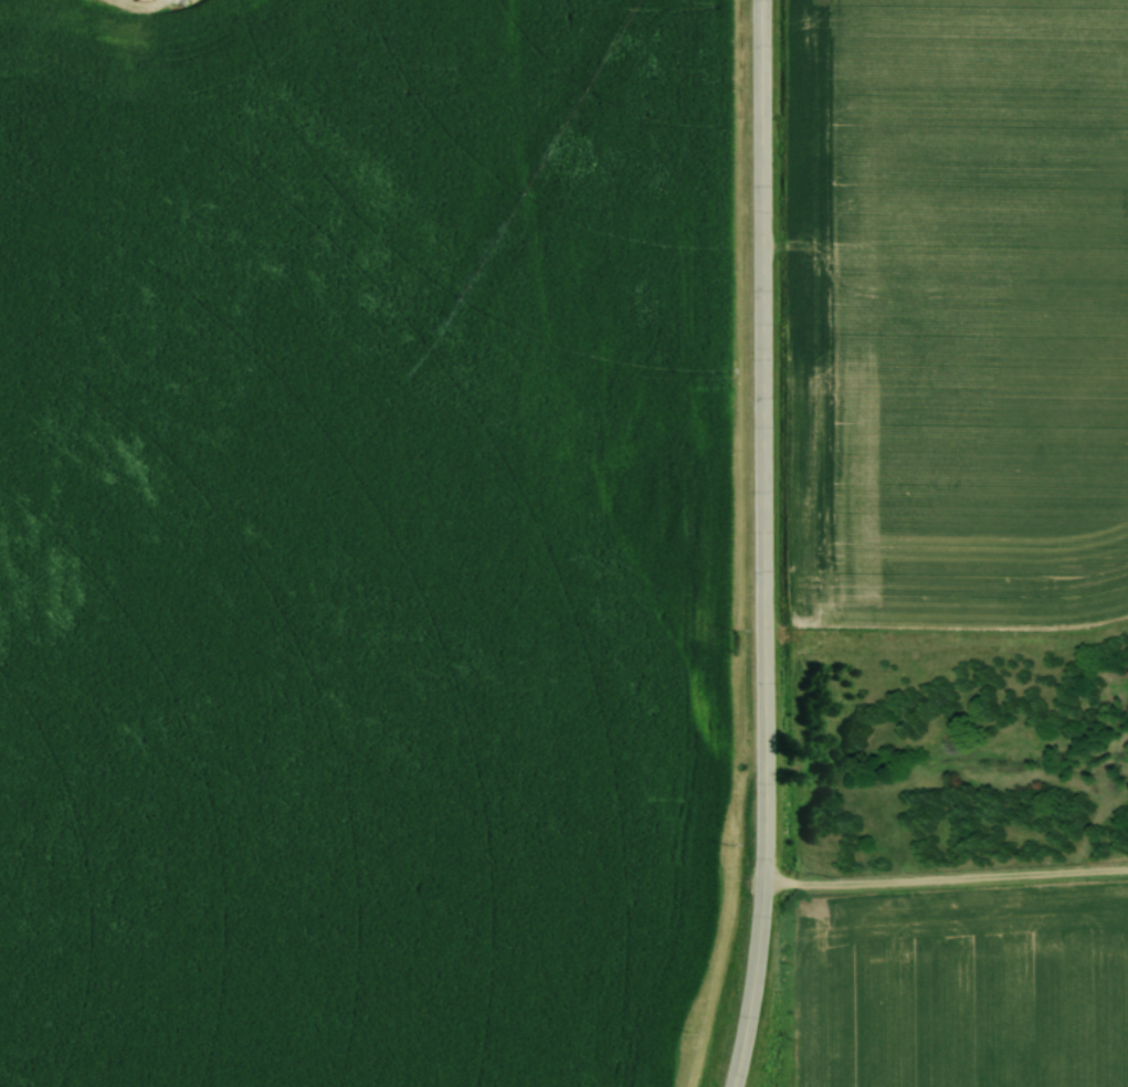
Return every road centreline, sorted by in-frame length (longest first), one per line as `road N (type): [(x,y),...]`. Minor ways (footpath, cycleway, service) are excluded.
road 1 (tertiary): [(738,1086),(766,926),(770,841),(768,0)]

